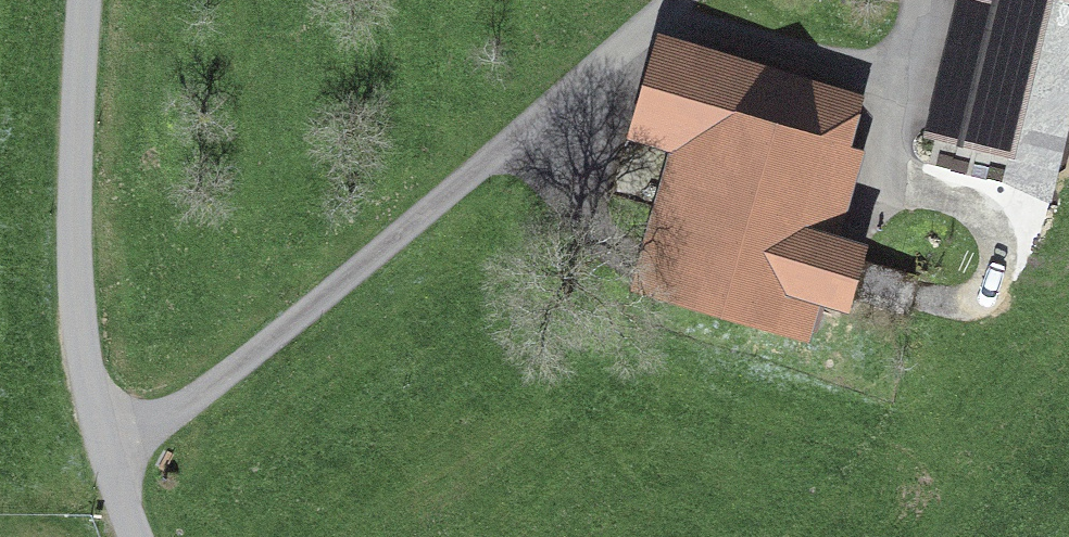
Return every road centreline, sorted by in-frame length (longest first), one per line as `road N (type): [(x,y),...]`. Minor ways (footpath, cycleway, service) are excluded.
road 1 (track): [(103,439),(186,410),(692,0)]
road 2 (unclassified): [(88,0),(73,234),(103,439),(135,536)]
road 3 (track): [(921,0),(900,193)]

